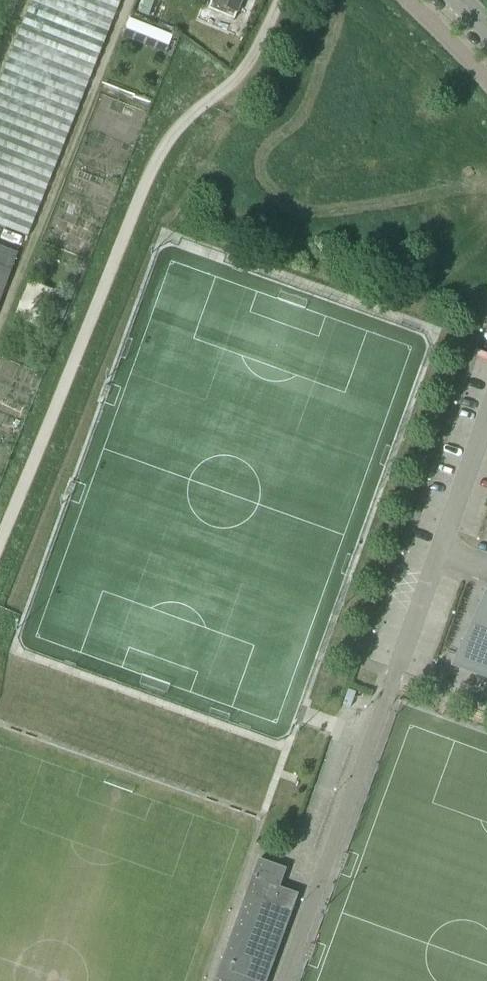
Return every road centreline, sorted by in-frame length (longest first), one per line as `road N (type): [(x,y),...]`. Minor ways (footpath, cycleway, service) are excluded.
road 1 (track): [(0,331),(96,85)]

